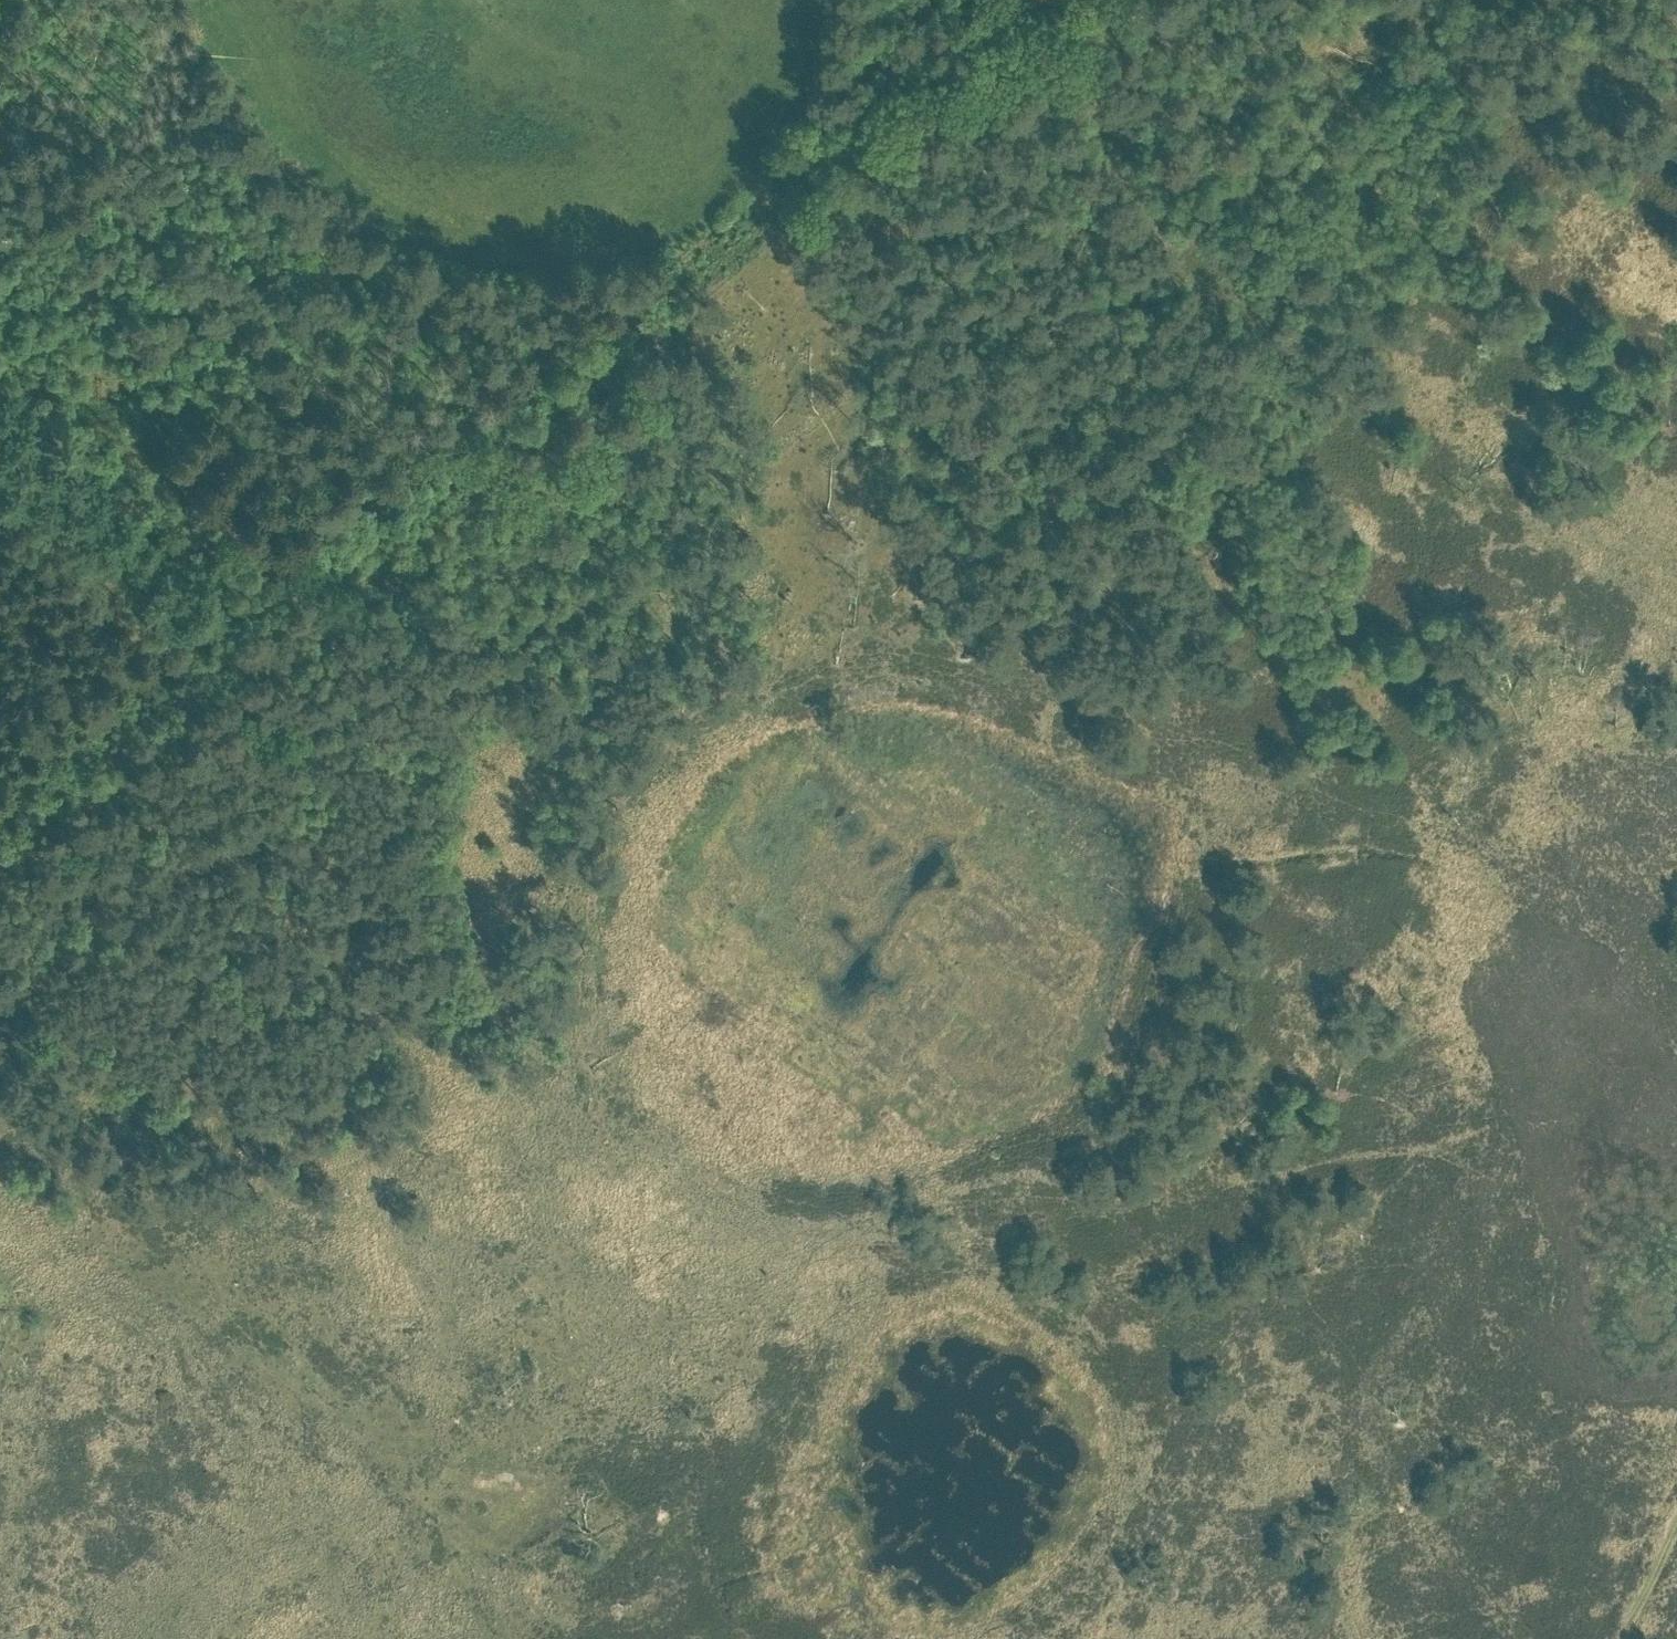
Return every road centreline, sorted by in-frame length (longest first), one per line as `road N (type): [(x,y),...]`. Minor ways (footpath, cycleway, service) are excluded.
road 1 (track): [(1616,1638),(1676,1514)]

